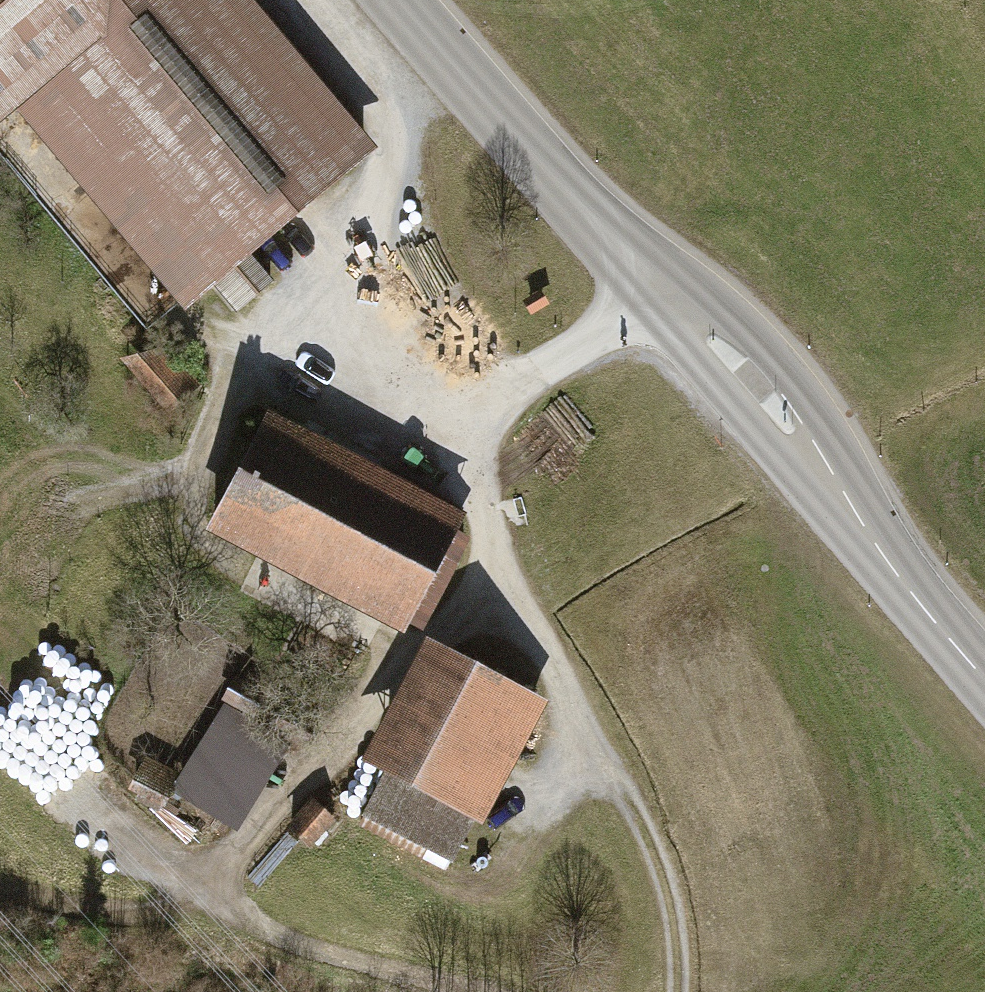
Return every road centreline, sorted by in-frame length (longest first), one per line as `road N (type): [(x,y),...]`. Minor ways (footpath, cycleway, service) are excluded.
road 1 (tertiary): [(397,0),(659,299),(749,381),(800,462),(984,678)]
road 2 (track): [(205,880),(254,843),(365,706),(475,519),(481,442),(503,398),(659,299)]
road 3 (track): [(394,657),(192,552),(181,514),(269,351),(406,358),(503,398)]
road 4 (track): [(674,991),(673,927),(626,808),(475,519)]
road 5 (track): [(406,358),(375,240),(403,101),(440,51)]
road 6 (track): [(449,991),(309,953),(205,880)]
road 7 (track): [(205,880),(131,850),(10,753)]
road 8 (track): [(0,878),(135,917),(205,880)]

